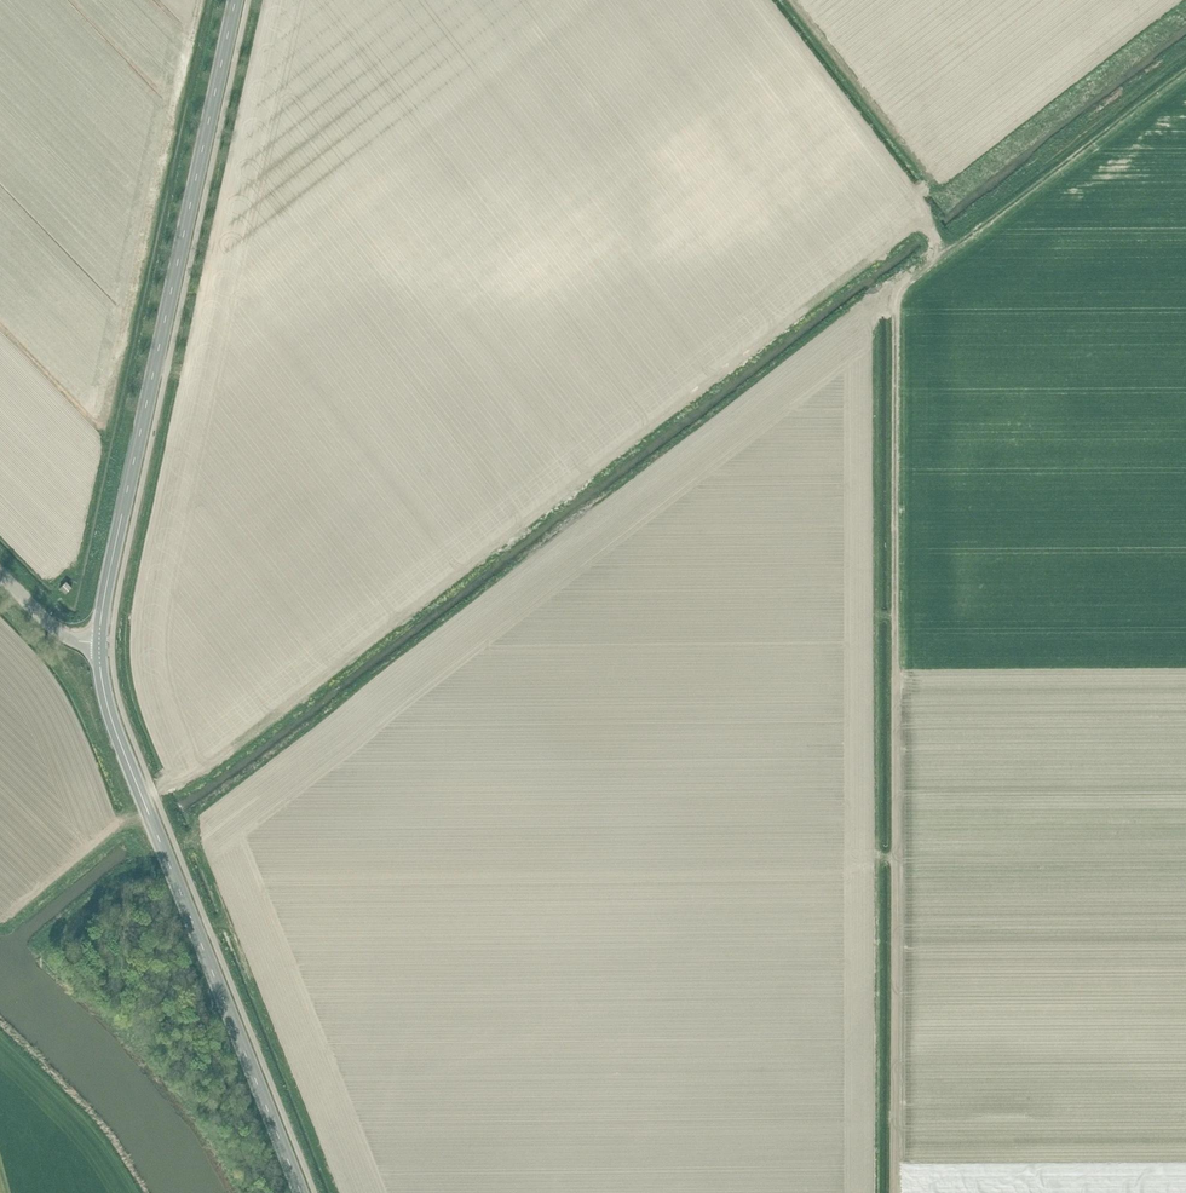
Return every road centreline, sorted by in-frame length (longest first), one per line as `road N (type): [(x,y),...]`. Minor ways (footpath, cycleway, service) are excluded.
road 1 (secondary): [(99,643),(235,0)]
road 2 (secondary): [(303,1192),(120,742),(99,643)]
road 3 (unclassified): [(99,643),(58,633),(0,575)]

